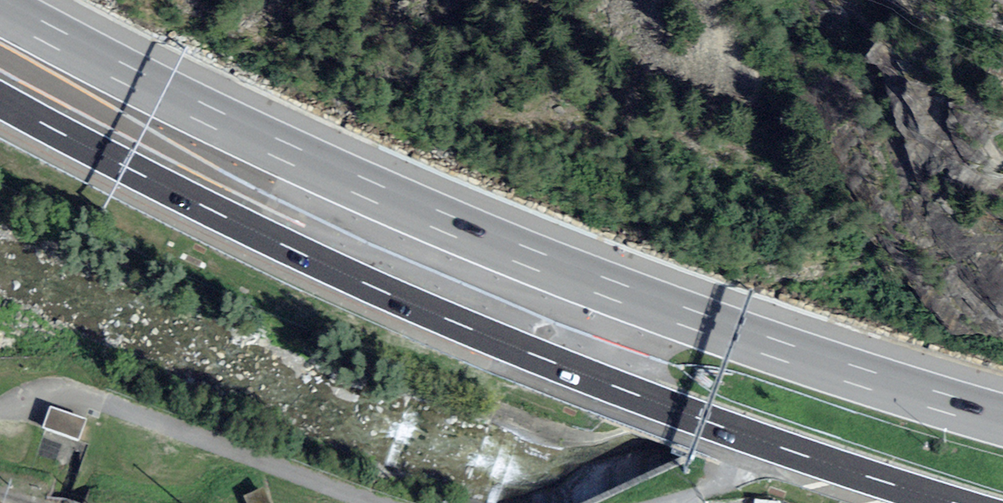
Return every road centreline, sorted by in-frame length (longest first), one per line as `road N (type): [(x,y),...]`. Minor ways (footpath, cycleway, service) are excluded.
road 1 (motorway): [(1002,419),(572,276),(353,184),(0,9)]
road 2 (motorway): [(0,99),(349,275),(527,352),(949,502)]
road 3 (track): [(120,413),(375,502)]

